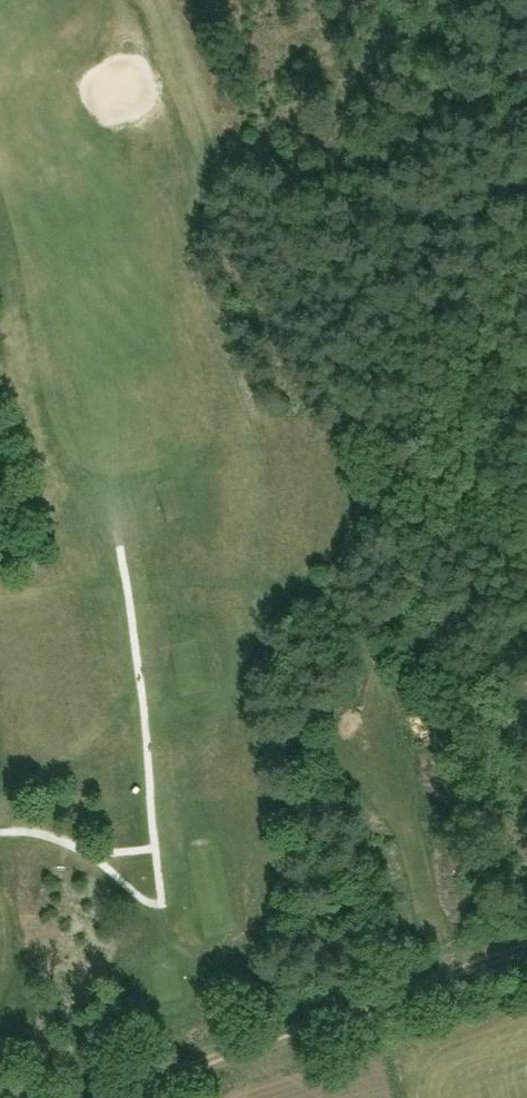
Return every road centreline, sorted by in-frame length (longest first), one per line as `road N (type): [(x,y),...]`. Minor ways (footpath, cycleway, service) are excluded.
road 1 (track): [(526,952),(100,1097)]

